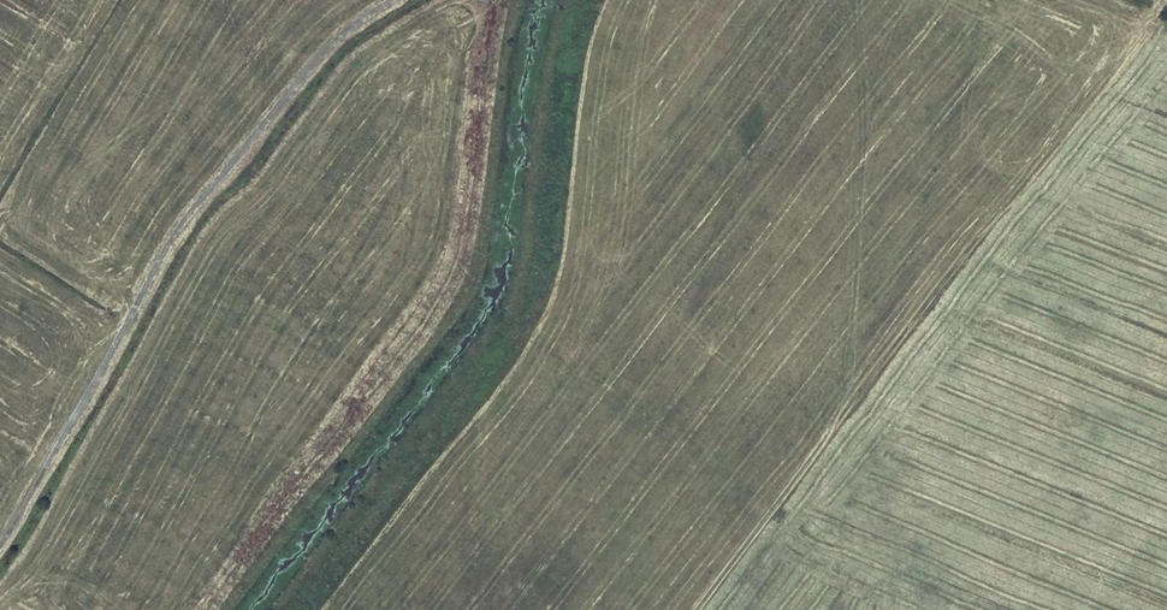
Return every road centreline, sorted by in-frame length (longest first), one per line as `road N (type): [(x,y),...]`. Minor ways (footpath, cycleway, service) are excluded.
road 1 (track): [(0,541),(203,193),(334,37),(385,0)]

